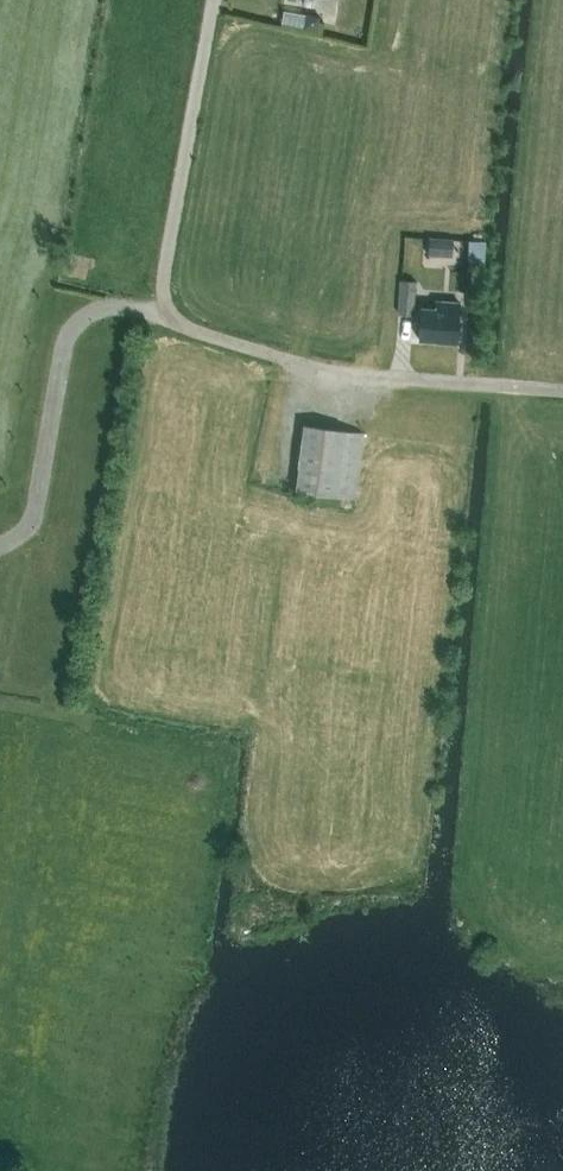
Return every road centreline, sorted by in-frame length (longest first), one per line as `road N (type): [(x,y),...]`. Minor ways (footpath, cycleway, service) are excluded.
road 1 (unclassified): [(562,397),(327,375),(119,306),(67,334),(27,522),(0,542)]

